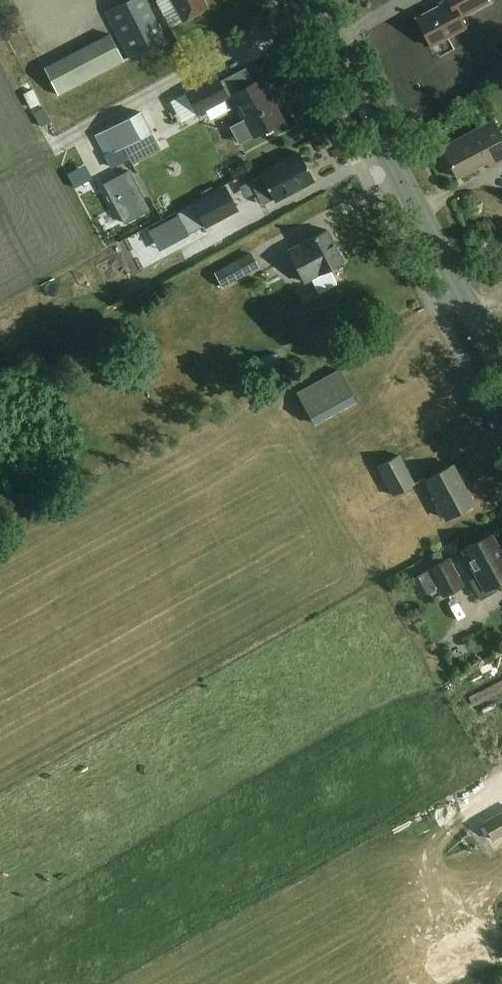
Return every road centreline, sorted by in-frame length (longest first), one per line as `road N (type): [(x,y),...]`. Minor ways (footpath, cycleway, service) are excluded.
road 1 (primary): [(501,364),(309,0)]

